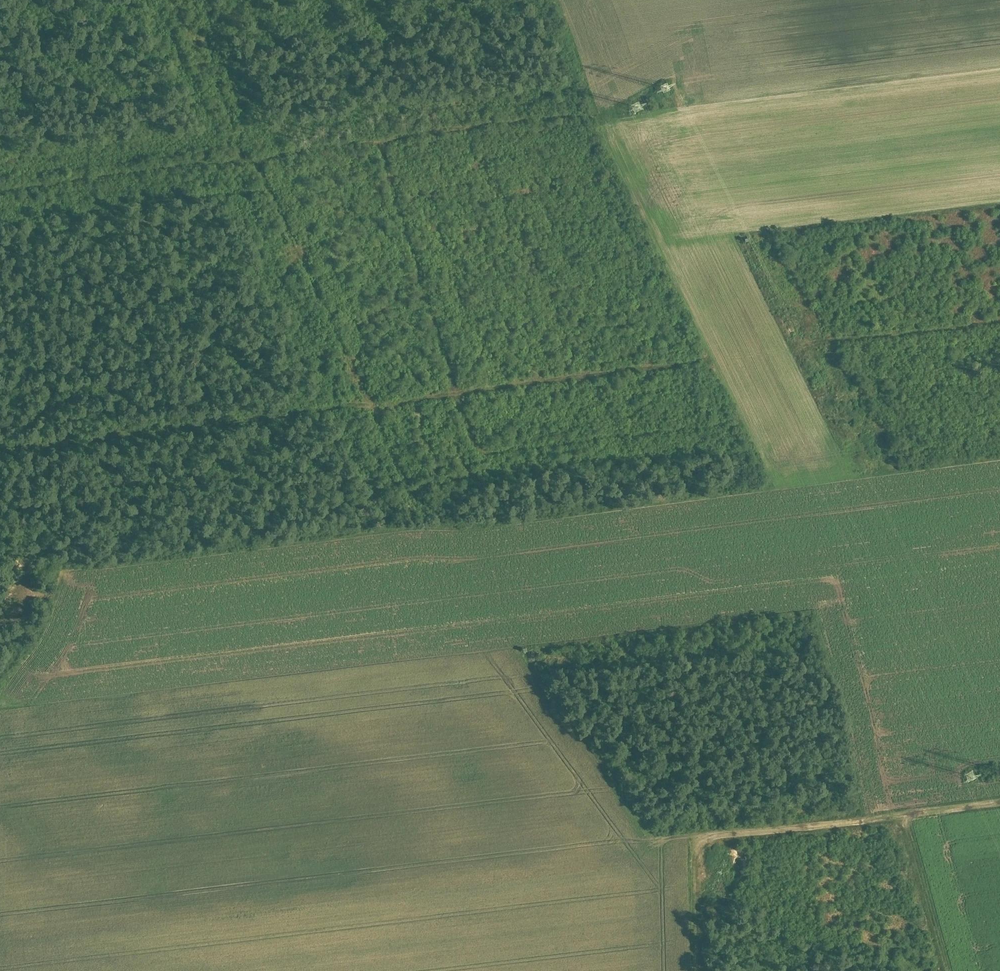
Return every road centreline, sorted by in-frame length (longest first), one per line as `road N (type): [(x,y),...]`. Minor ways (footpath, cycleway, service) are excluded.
road 1 (track): [(661,840),(999,804)]

